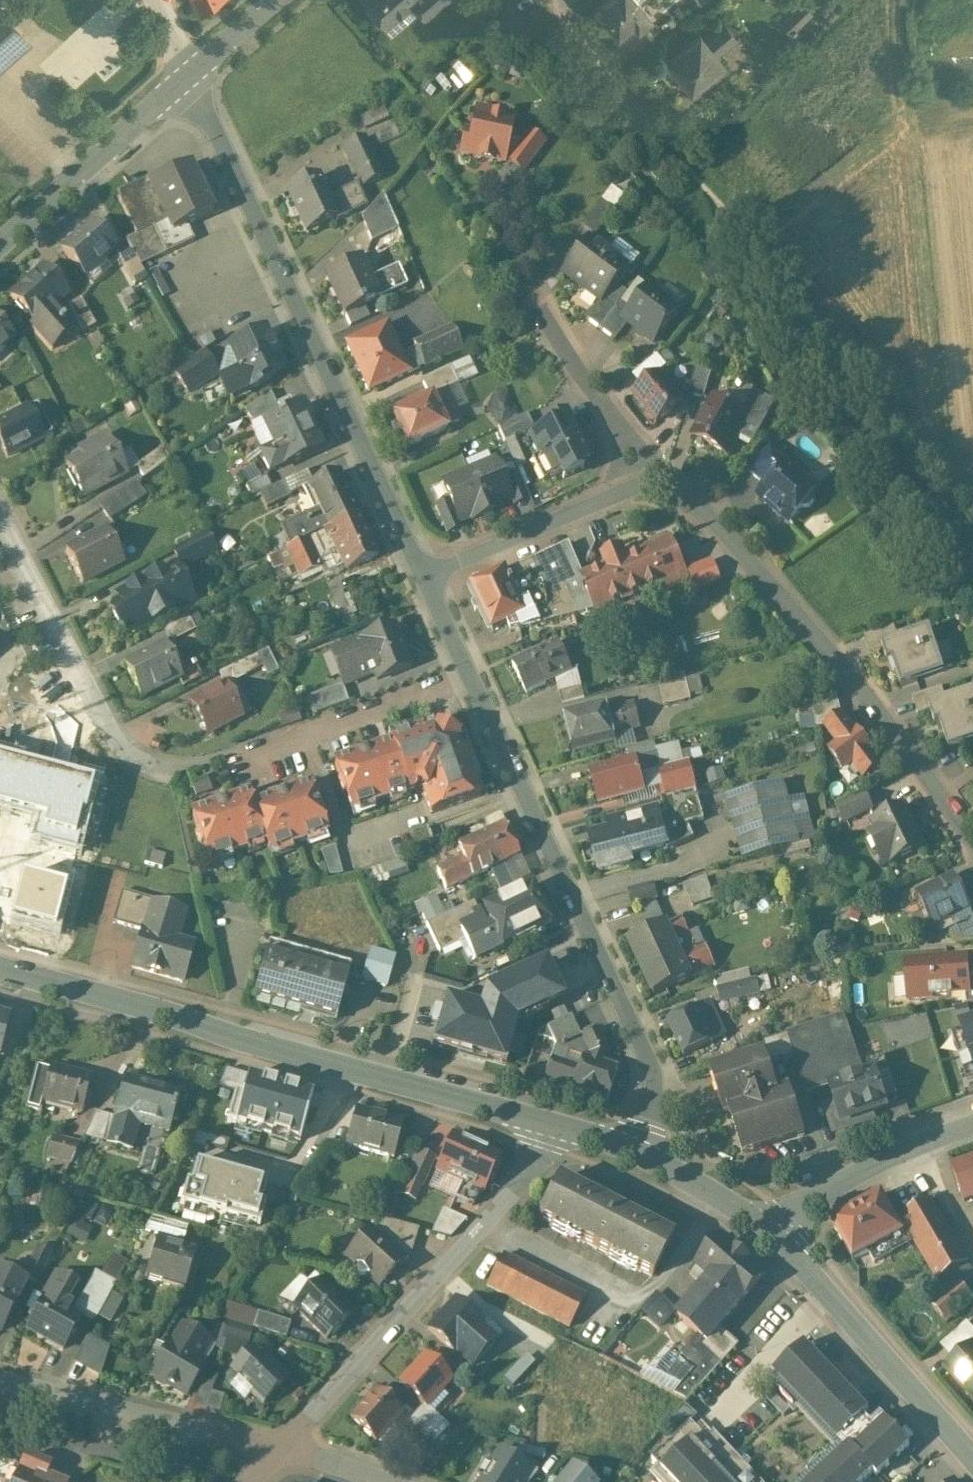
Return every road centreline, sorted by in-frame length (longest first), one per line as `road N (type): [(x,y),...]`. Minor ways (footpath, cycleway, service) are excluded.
road 1 (residential): [(424,577),(637,485),(669,485),(698,503),(835,659),(972,846)]
road 2 (residential): [(424,577),(654,1071),(655,1099),(637,1153)]
road 3 (secondary): [(0,968),(559,1125)]
road 4 (residential): [(188,76),(424,577)]
road 5 (residential): [(559,1125),(549,1147),(280,1446)]
road 6 (residential): [(0,521),(121,747),(144,764),(174,767)]
road 7 (secondary): [(769,1231),(972,1457)]
road 8 (residential): [(0,1380),(280,1446)]
road 9 (residential): [(550,0),(727,215)]
road 10 (tertiary): [(0,243),(188,76)]
road 11 (unclassified): [(769,1231),(801,1206),(972,1126)]
road 12 (secondary): [(637,1153),(769,1231)]

